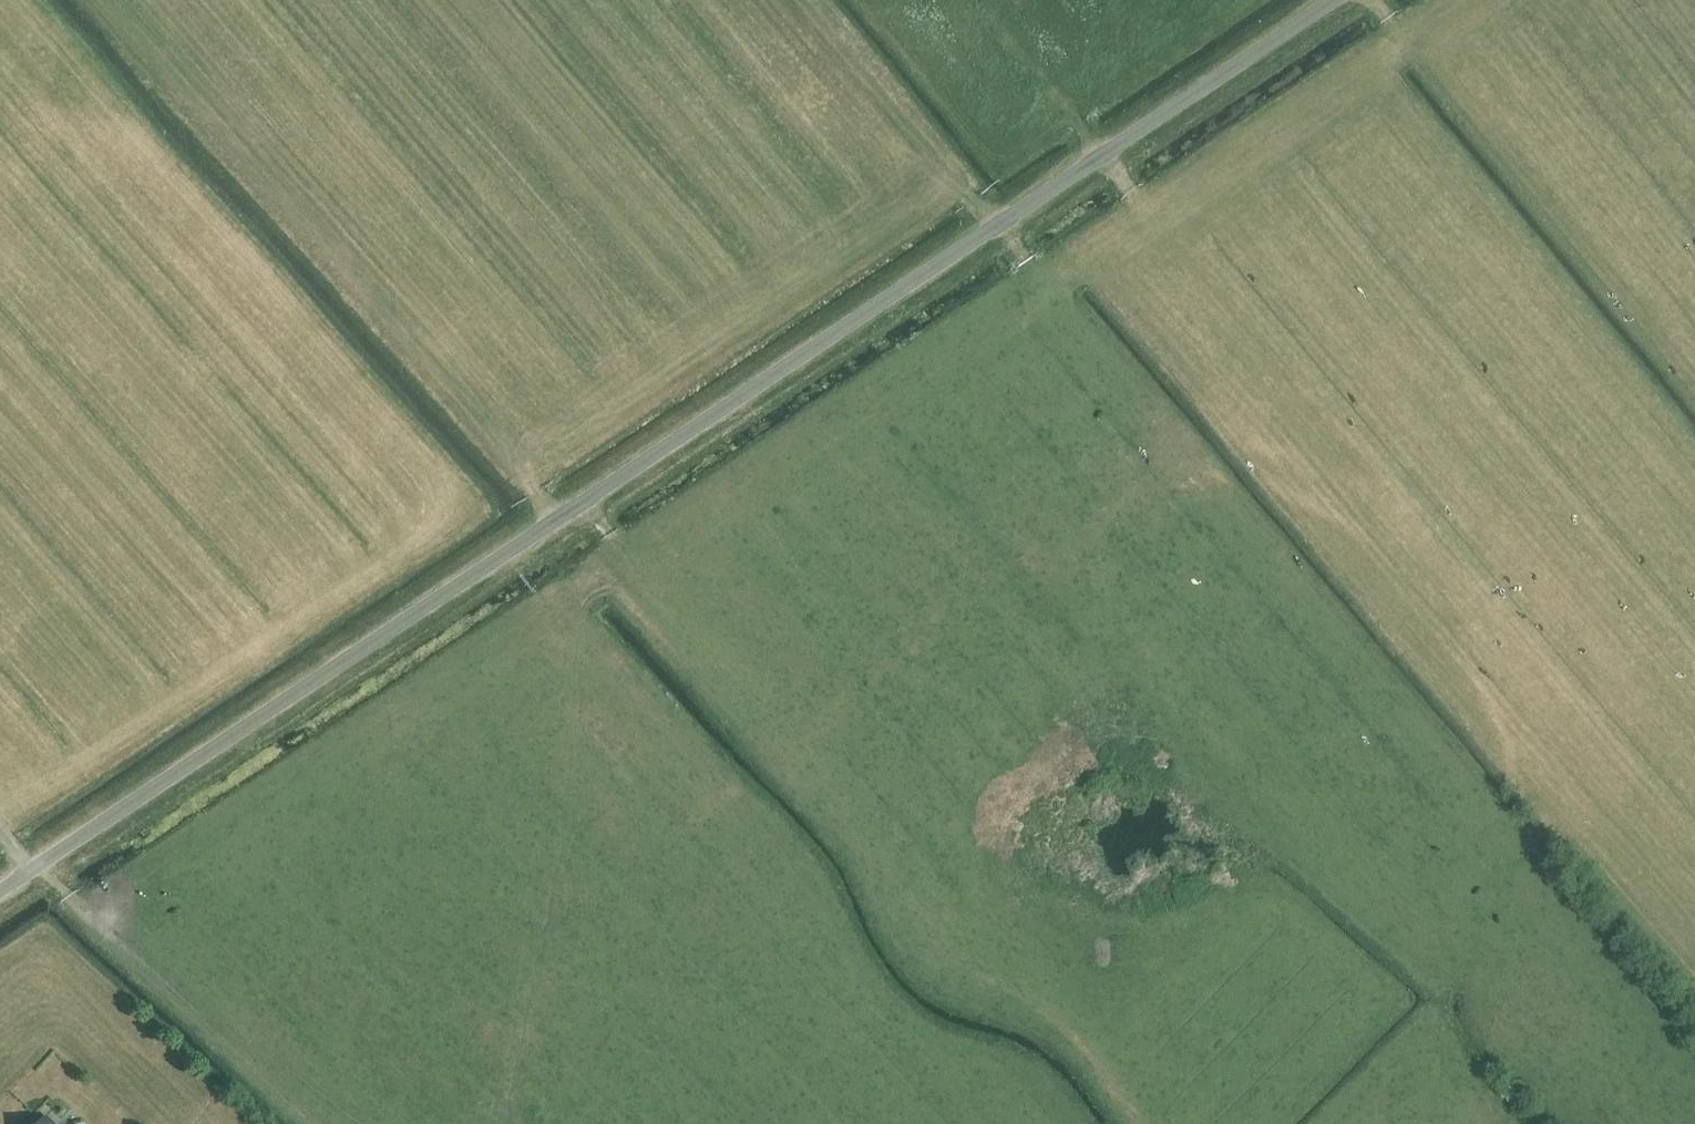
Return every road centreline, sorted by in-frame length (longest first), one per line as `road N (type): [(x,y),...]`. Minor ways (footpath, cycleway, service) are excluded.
road 1 (unclassified): [(0,891),(1337,0)]

